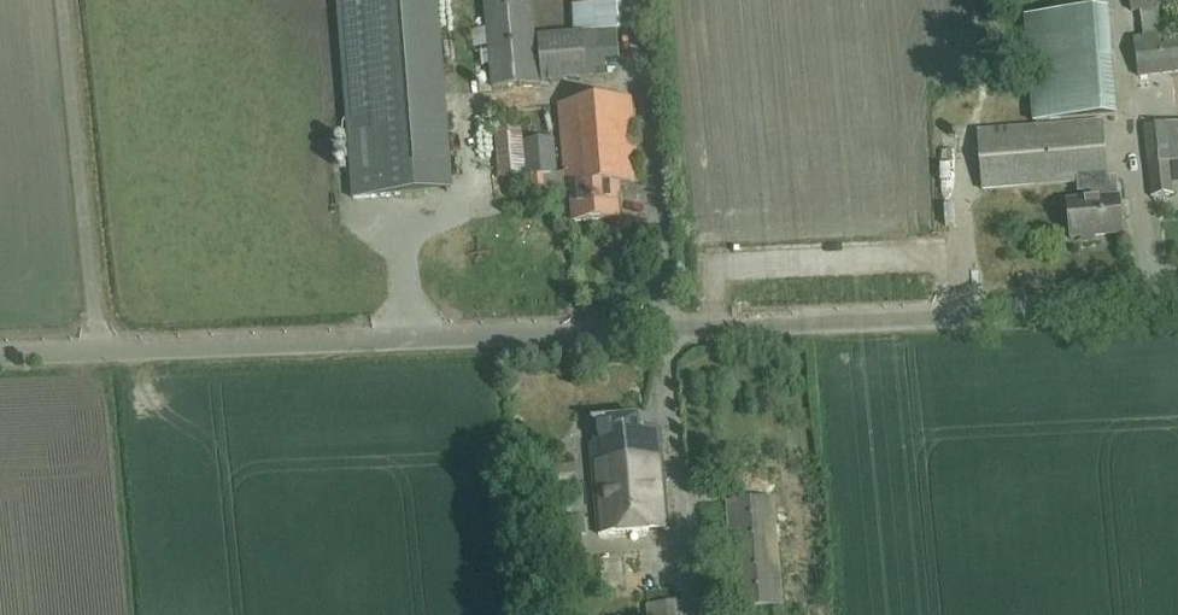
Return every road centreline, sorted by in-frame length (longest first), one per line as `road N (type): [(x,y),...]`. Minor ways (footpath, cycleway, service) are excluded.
road 1 (tertiary): [(0,356),(1177,308)]
road 2 (track): [(640,0),(665,329)]

